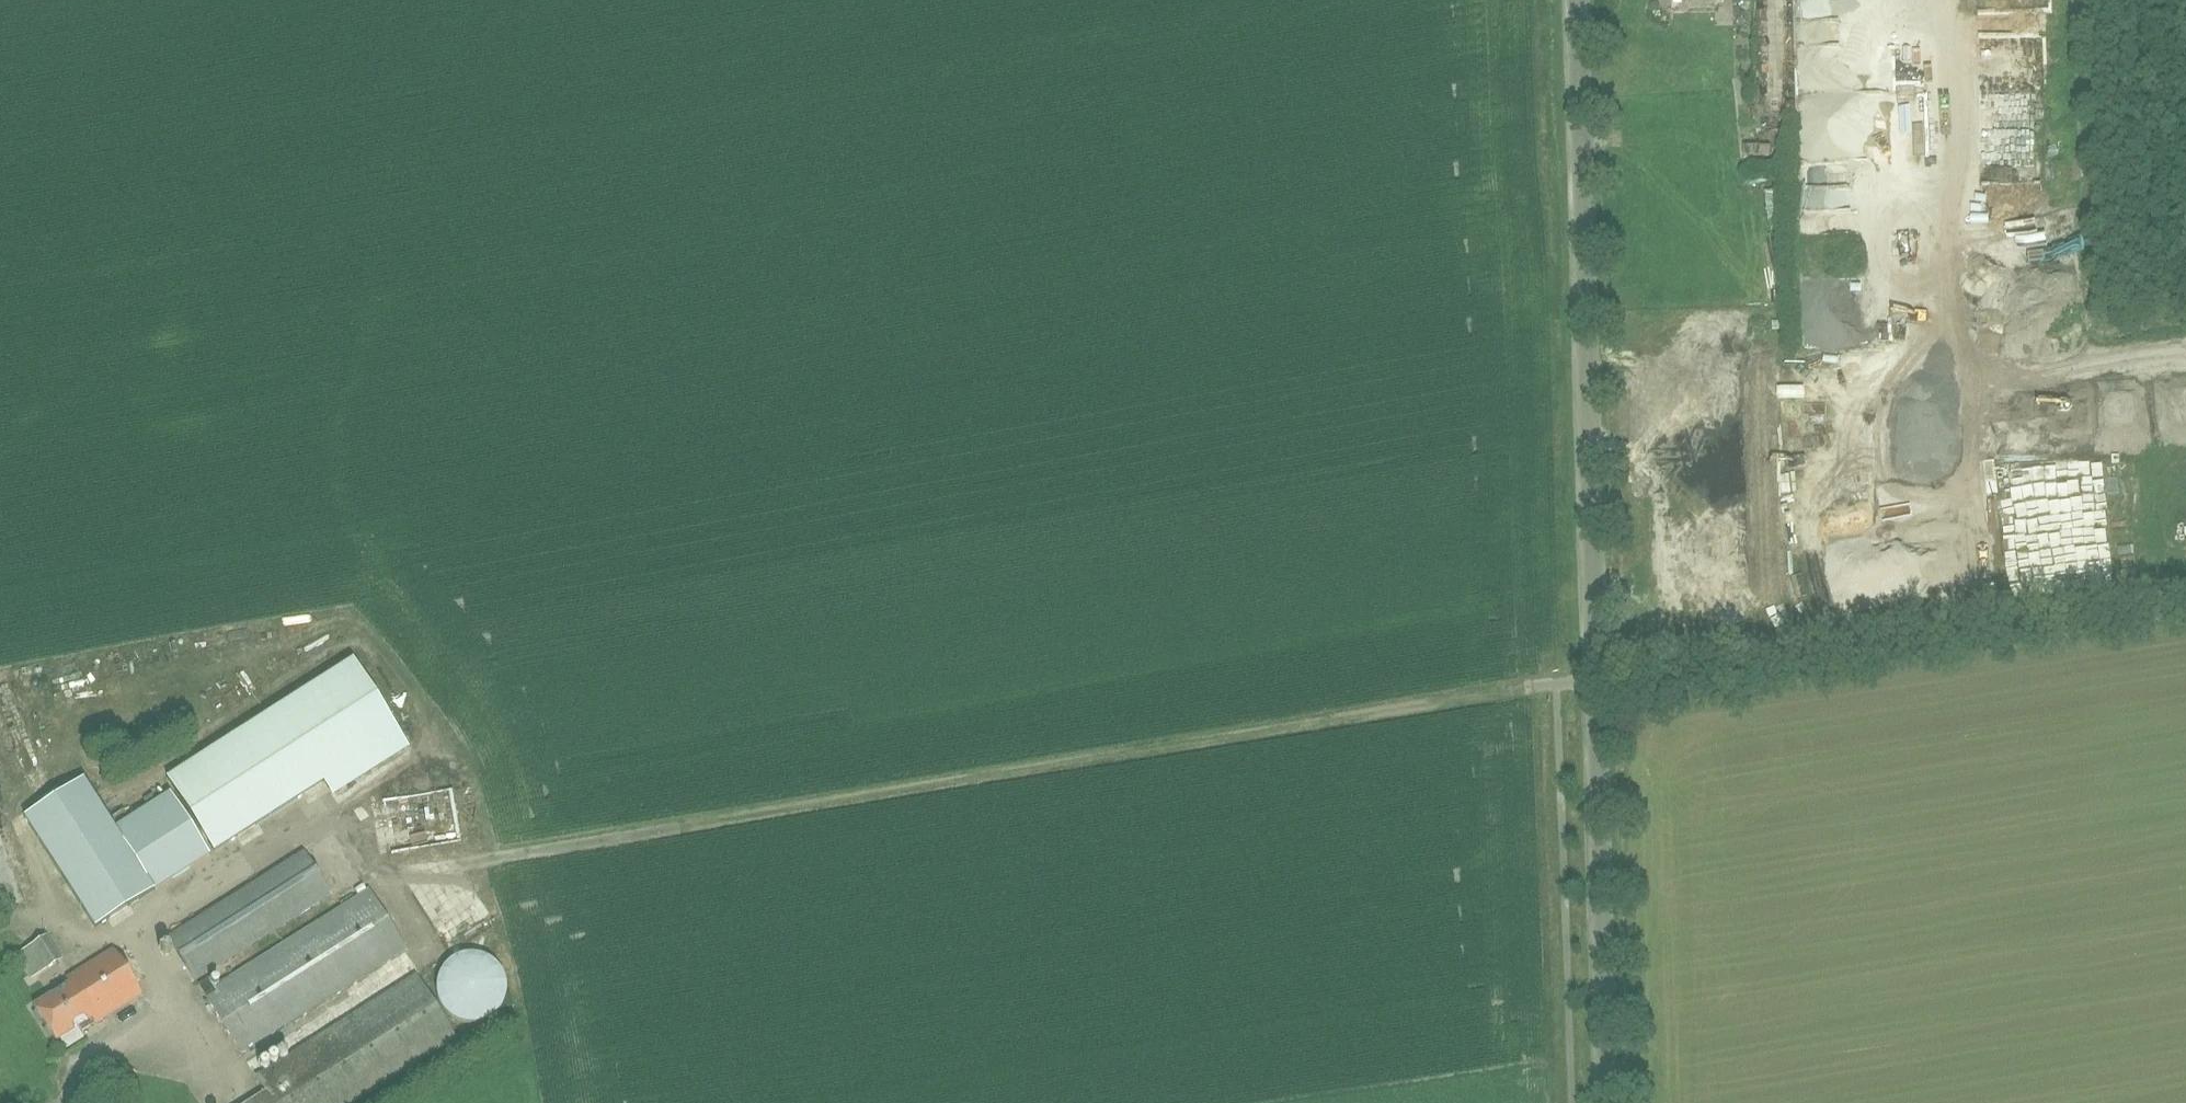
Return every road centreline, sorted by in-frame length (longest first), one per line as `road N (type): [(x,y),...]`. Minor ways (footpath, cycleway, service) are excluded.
road 1 (track): [(422,870),(1556,683)]
road 2 (unclassified): [(1606,1102),(1575,0)]
road 3 (track): [(1556,683),(2114,597),(2185,555)]
road 4 (track): [(1912,529),(1962,425),(1938,282)]
road 5 (track): [(1960,387),(2185,354)]

